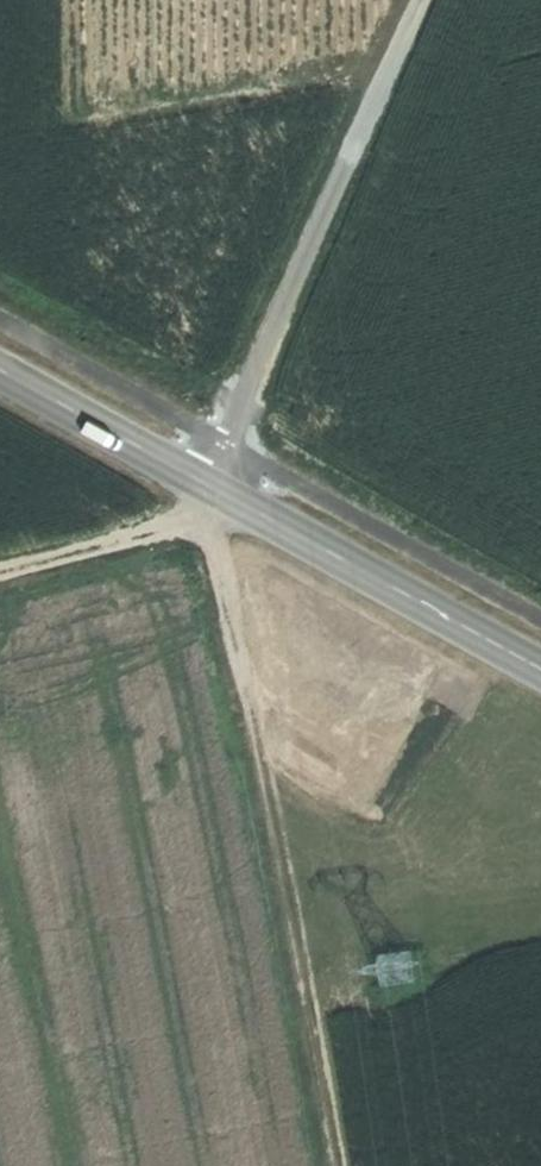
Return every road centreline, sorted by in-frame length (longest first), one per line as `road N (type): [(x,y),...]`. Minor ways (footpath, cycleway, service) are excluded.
road 1 (track): [(340,1165),(289,880),(203,519)]
road 2 (secondary): [(0,377),(540,674)]
road 3 (track): [(425,0),(225,438),(196,485)]
road 4 (track): [(235,506),(164,535),(0,579)]

